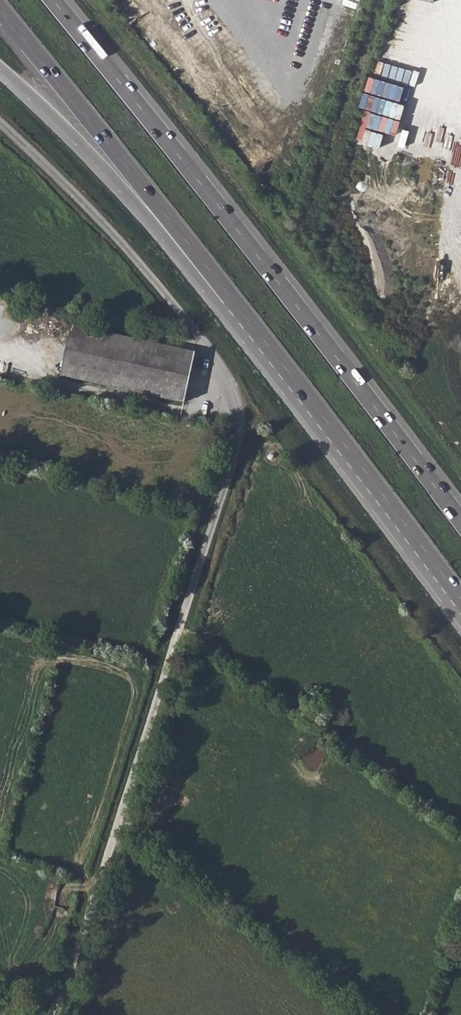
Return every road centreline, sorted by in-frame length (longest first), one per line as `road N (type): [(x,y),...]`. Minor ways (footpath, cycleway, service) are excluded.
road 1 (unclassified): [(0,124),(119,238),(182,315),(233,385),(241,422),(56,1014)]
road 2 (trunk): [(460,520),(54,0)]
road 3 (trunk): [(0,9),(239,308)]
road 4 (trunk): [(239,308),(460,597)]
road 5 (trunk): [(0,67),(120,183),(222,307),(239,308)]

